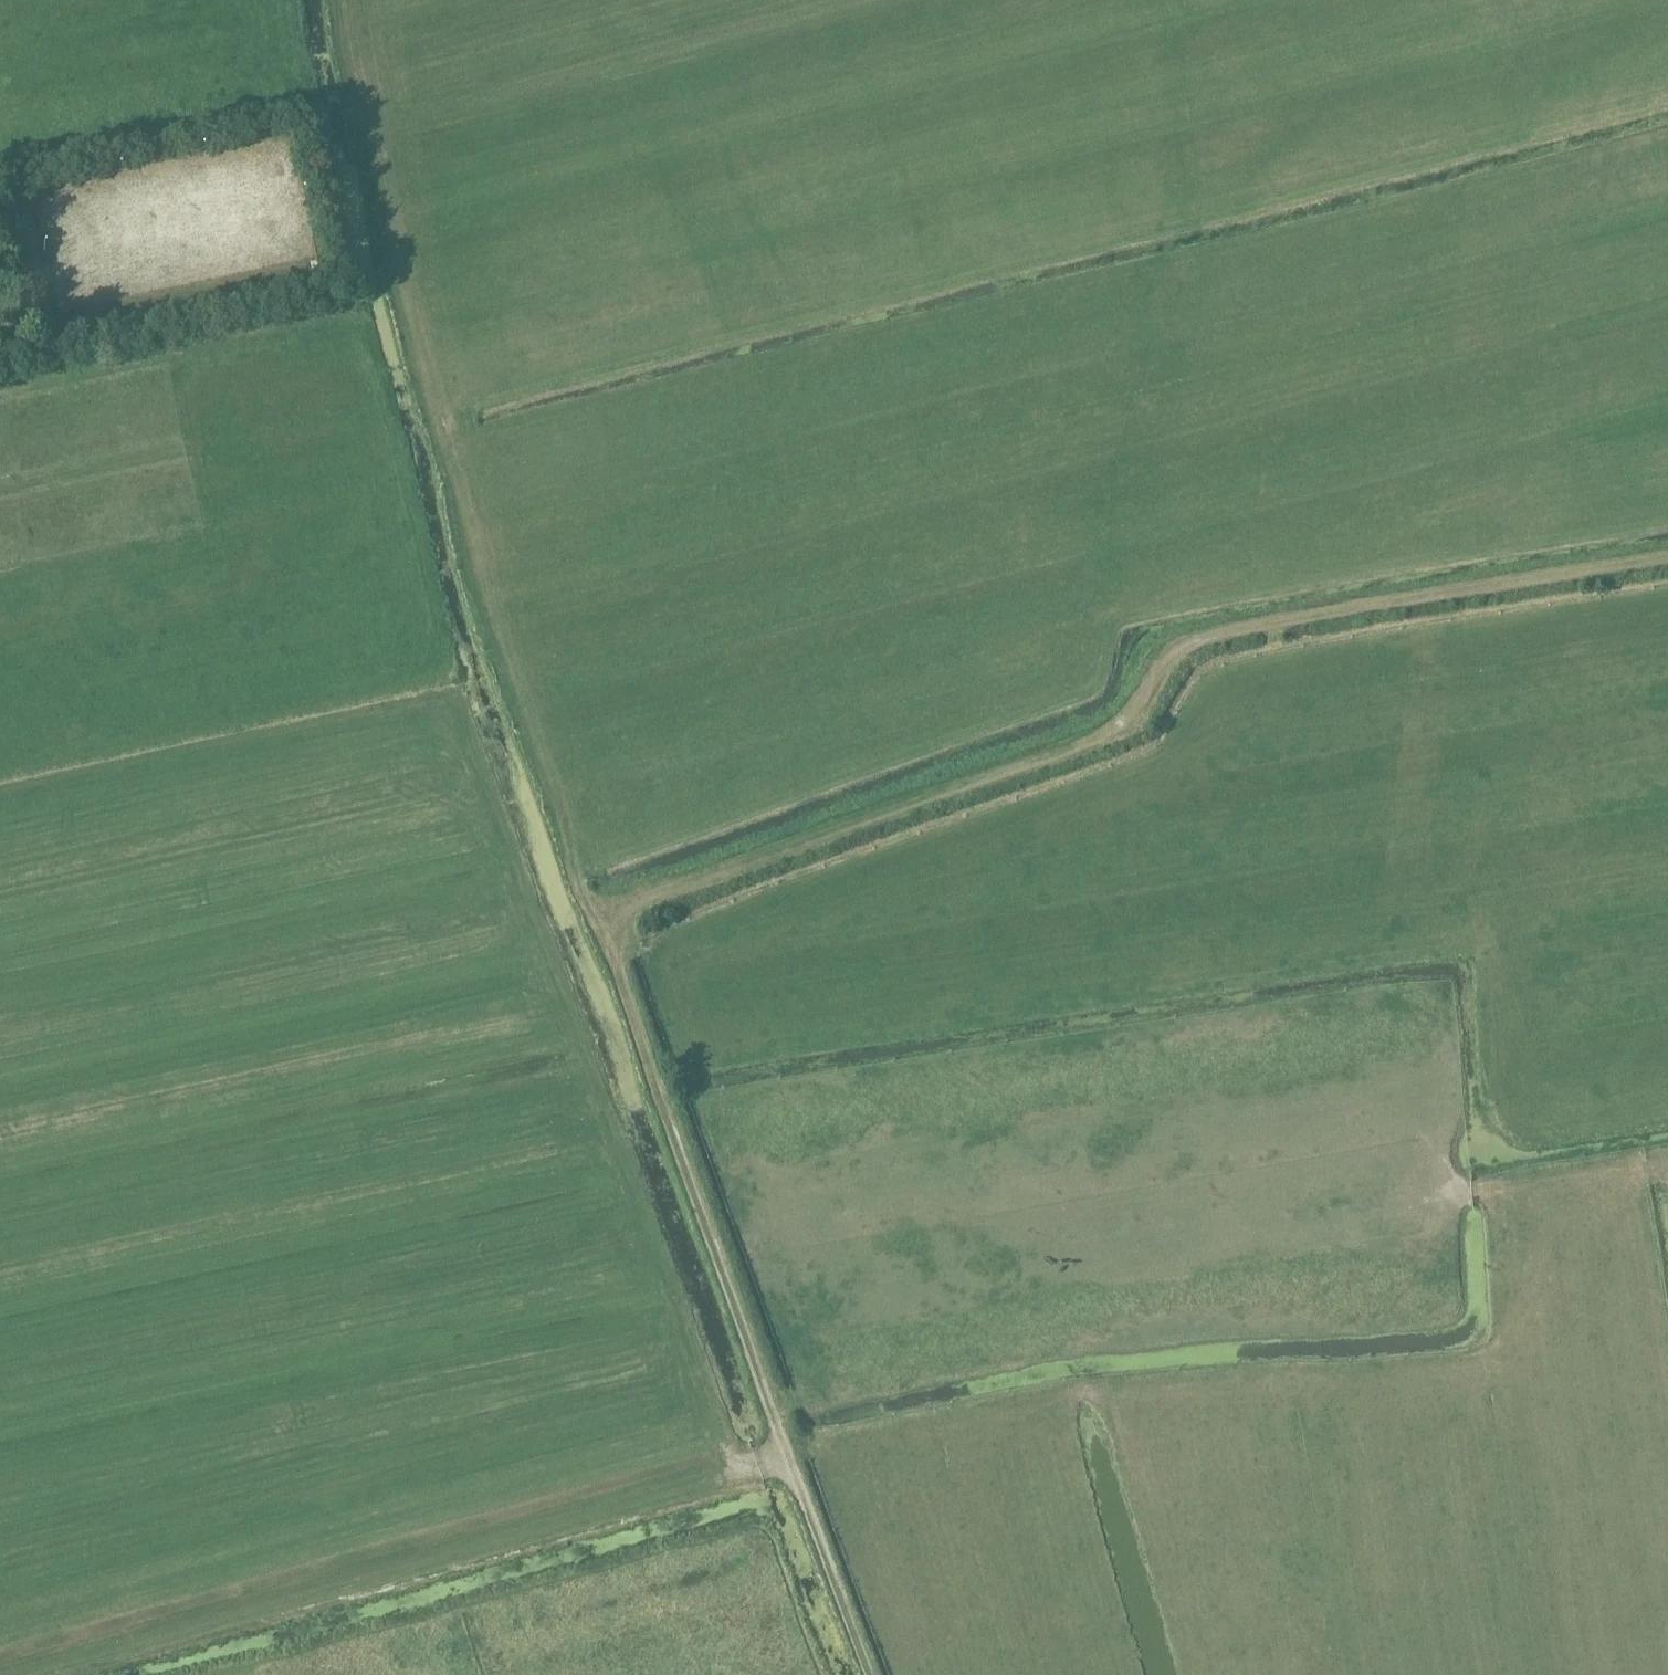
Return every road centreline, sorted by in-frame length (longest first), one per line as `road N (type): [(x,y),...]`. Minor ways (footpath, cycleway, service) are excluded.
road 1 (track): [(871,1674),(649,1061),(616,957),(621,915),(630,903),(1136,718),(1162,660),(1219,637),(1667,560)]

